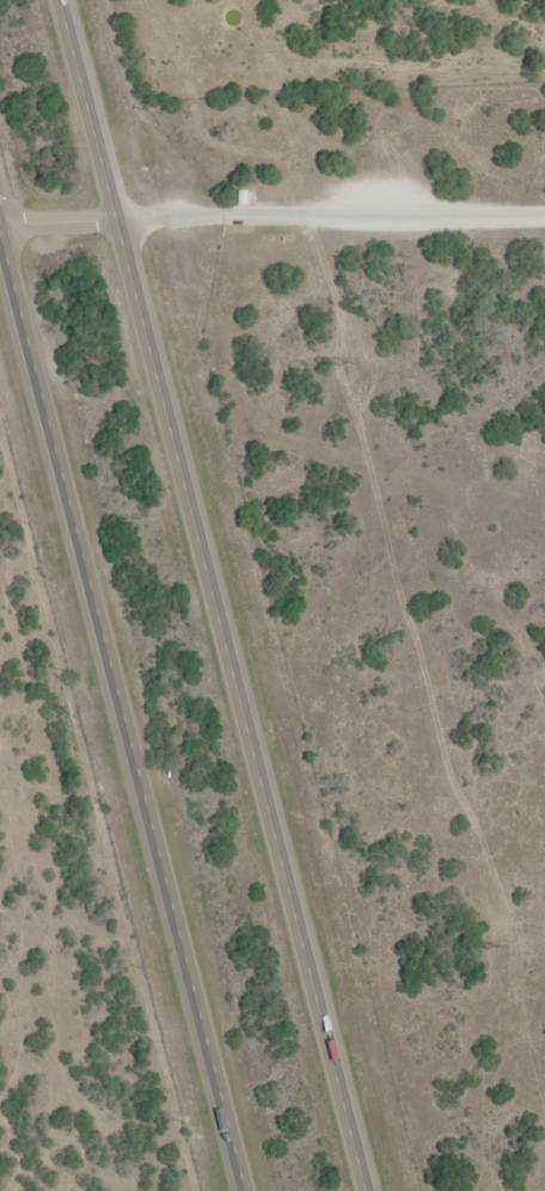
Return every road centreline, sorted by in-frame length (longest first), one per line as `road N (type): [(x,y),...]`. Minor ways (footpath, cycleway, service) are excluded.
road 1 (trunk): [(239,679),(61,0)]
road 2 (residential): [(0,223),(544,215)]
road 3 (trunk): [(373,1190),(239,679)]
road 4 (trunk): [(0,223),(129,710)]
road 5 (trunk): [(129,710),(253,1190)]

